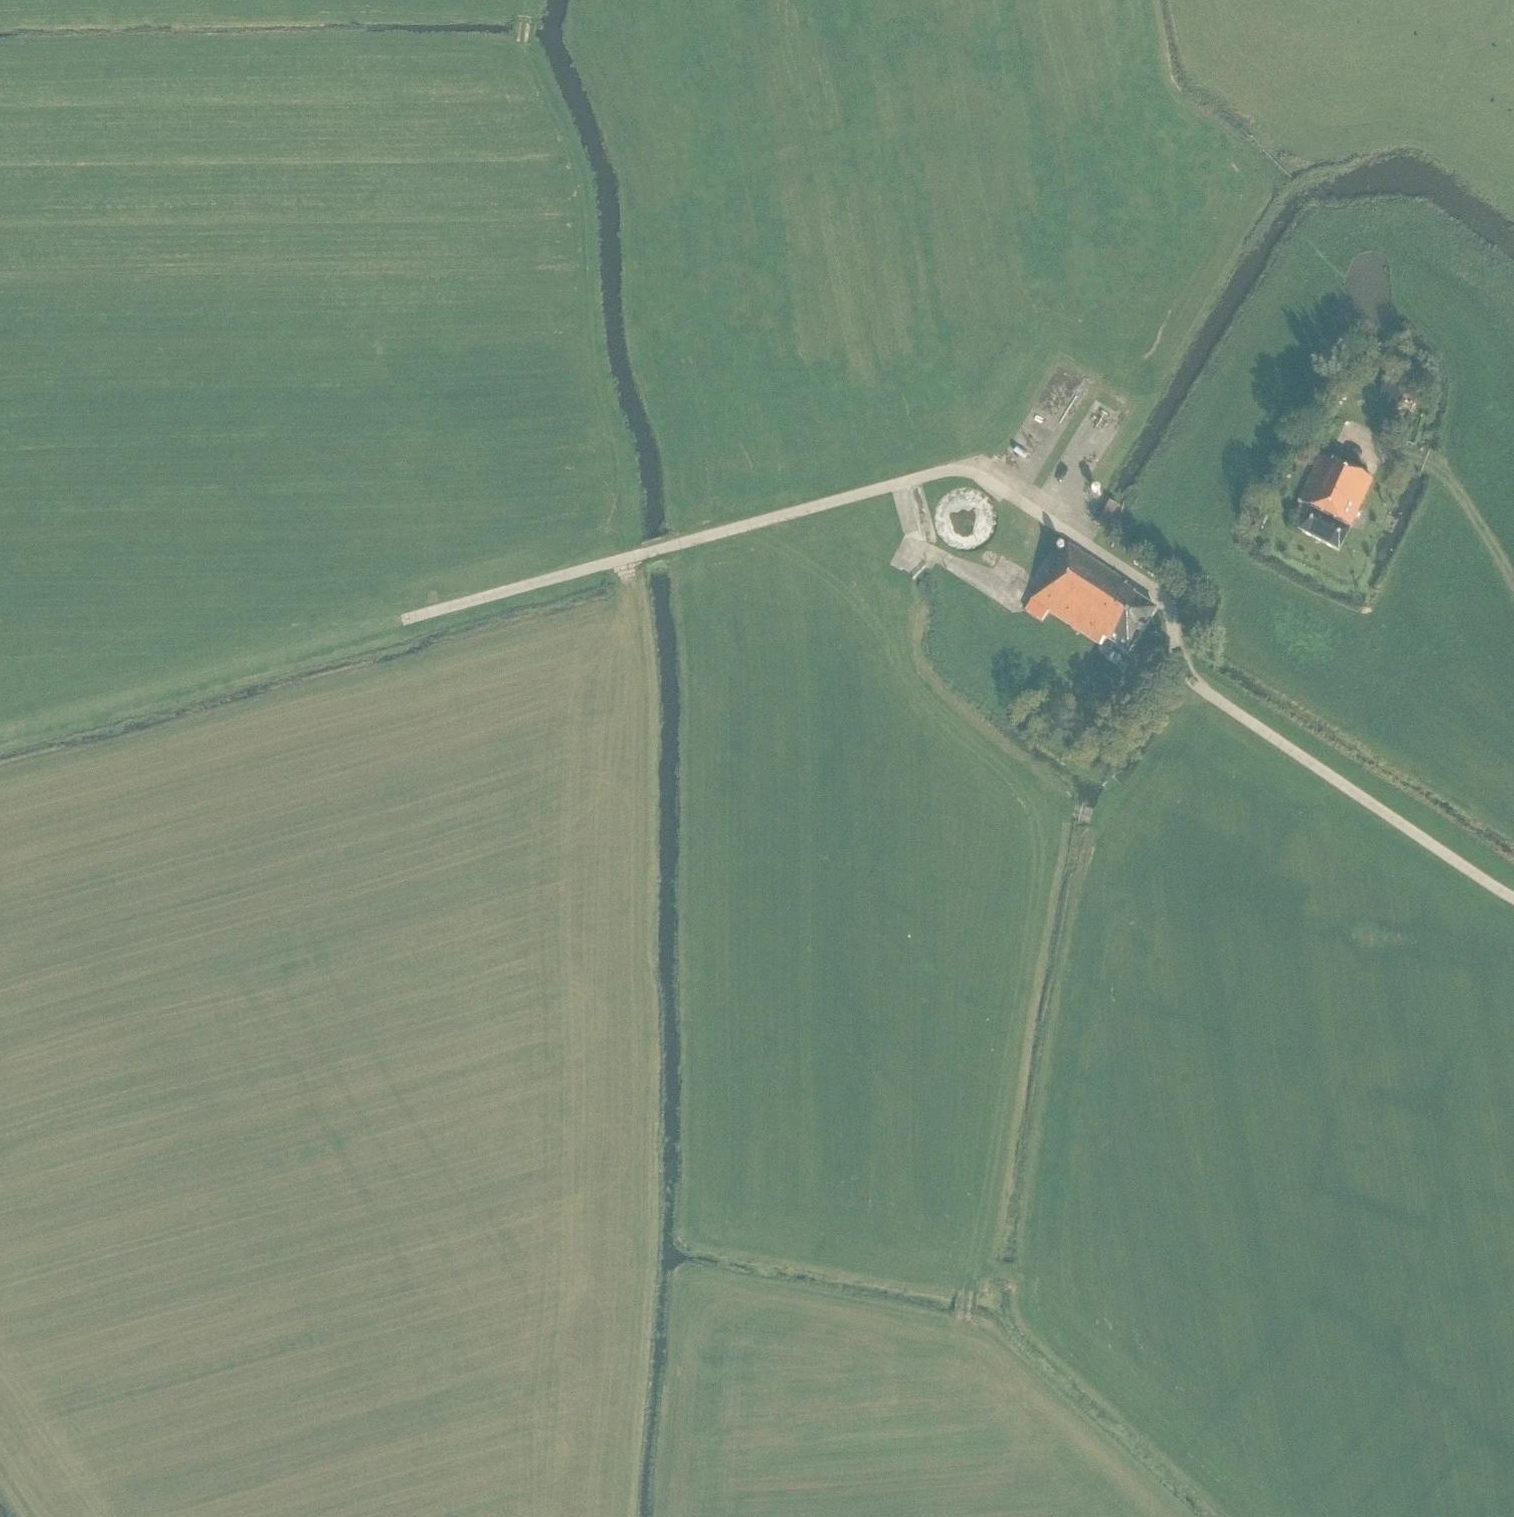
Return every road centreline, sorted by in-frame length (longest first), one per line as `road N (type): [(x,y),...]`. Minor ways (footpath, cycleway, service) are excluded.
road 1 (track): [(401,621),(625,559),(637,757),(622,1287)]
road 2 (track): [(625,559),(966,469),(1042,517)]
road 3 (track): [(1513,585),(1481,525),(1428,461),(1393,450),(1375,474)]

